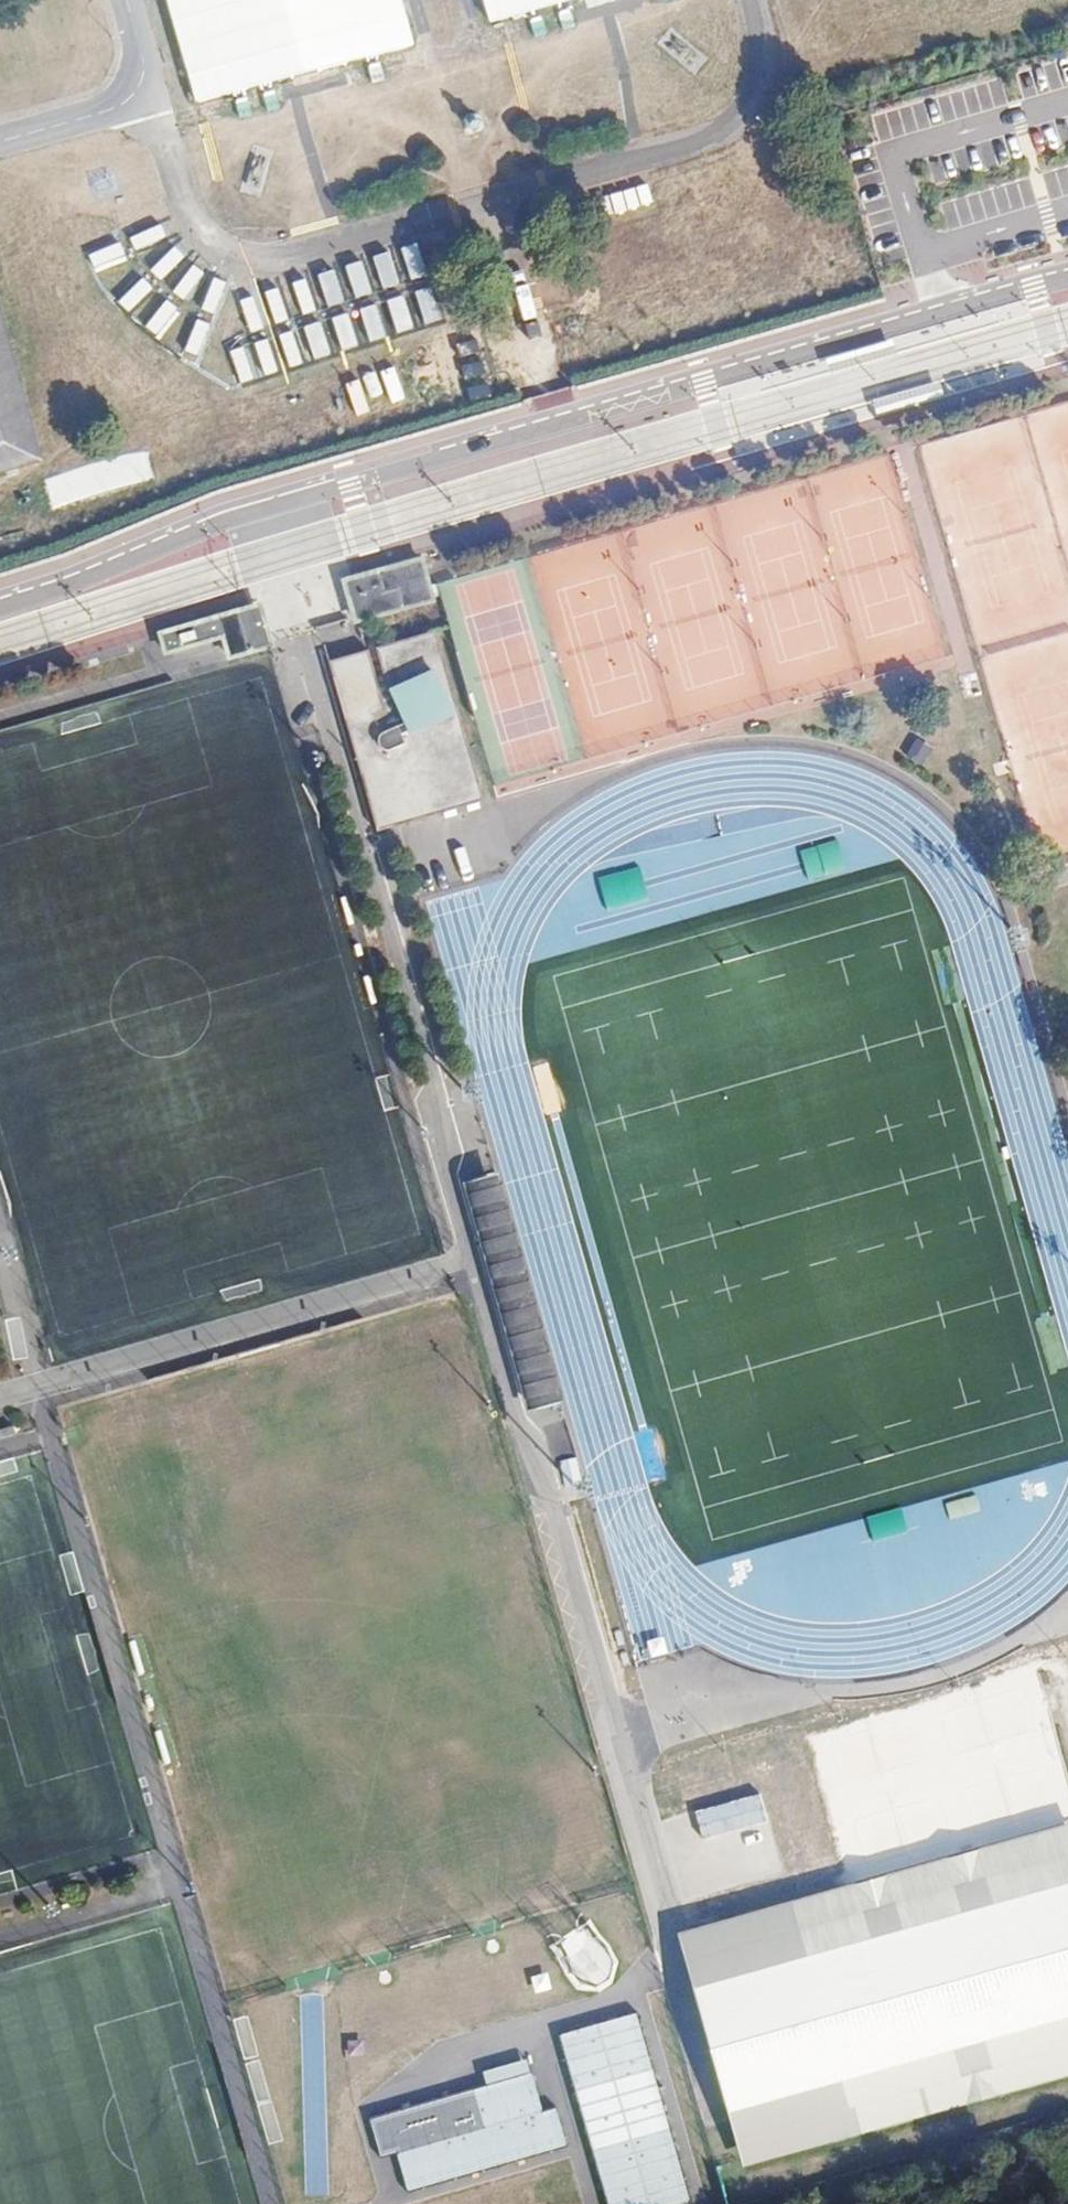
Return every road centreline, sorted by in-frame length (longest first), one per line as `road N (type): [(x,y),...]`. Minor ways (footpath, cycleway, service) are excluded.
road 1 (unclassified): [(0,606),(230,519),(1067,278)]

